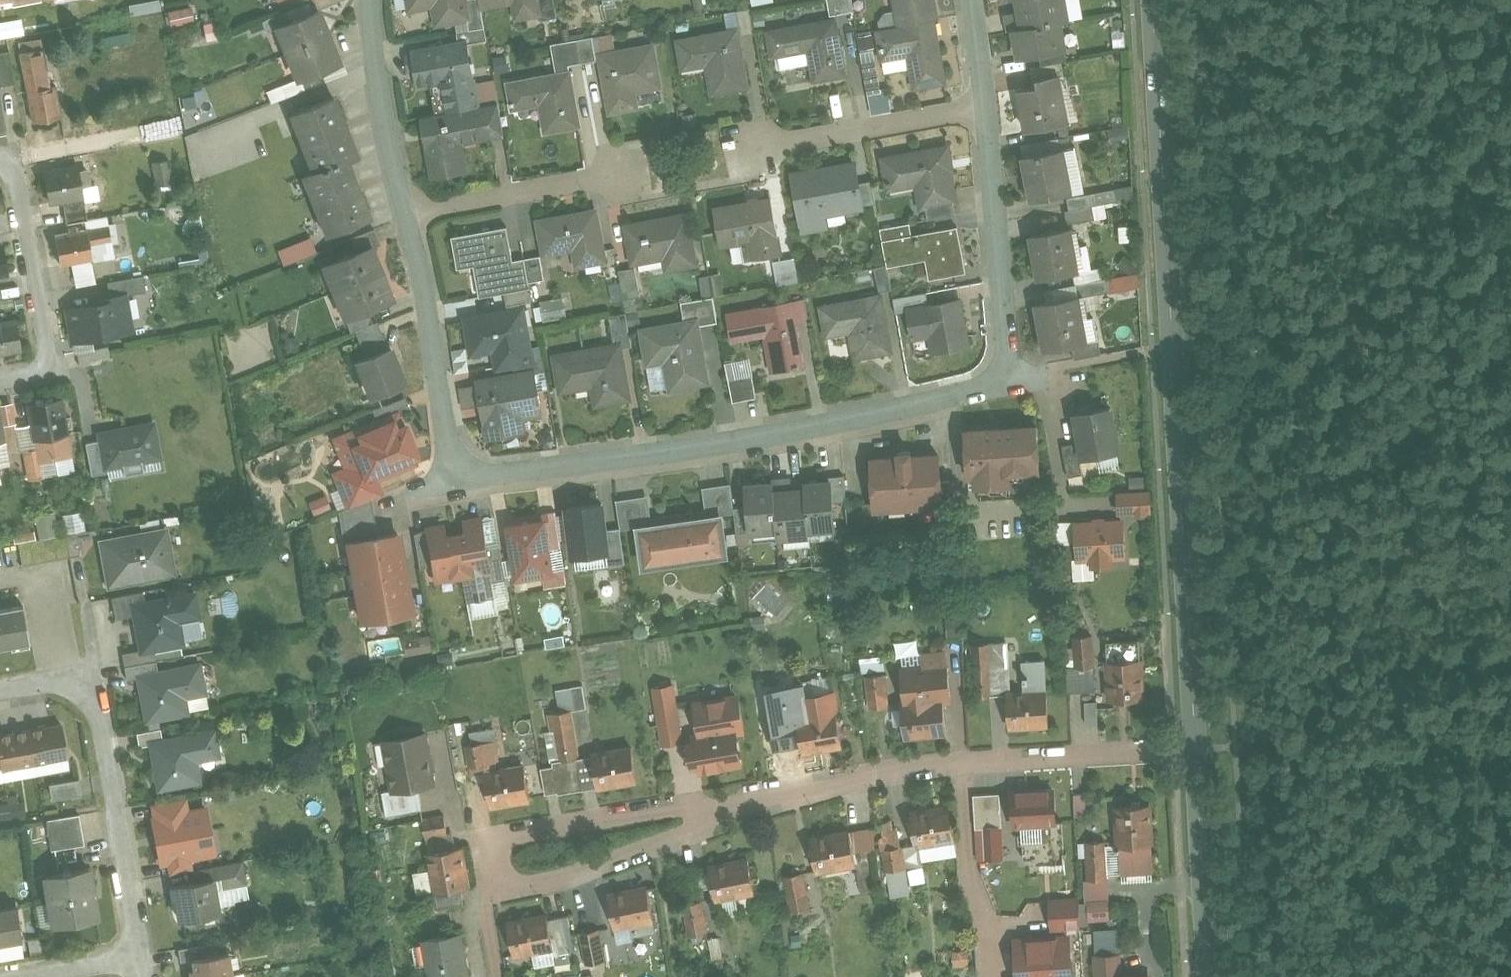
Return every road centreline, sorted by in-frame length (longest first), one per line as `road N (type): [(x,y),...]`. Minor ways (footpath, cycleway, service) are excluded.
road 1 (residential): [(406,211),(452,474),(781,434),(1001,375),(1006,338),(984,107)]
road 2 (tertiary): [(1152,0),(1195,747)]
road 3 (residential): [(142,956),(92,707),(64,685),(0,693)]
road 4 (residential): [(488,898),(485,864),(494,844),(509,837),(738,803)]
road 5 (residential): [(0,378),(51,368),(12,148),(0,150)]
road 6 (residential): [(738,803),(660,843),(488,898)]
road 7 (residential): [(750,149),(984,107)]
road 8 (residential): [(1195,747),(963,761)]
road 9 (tertiary): [(1195,747),(1208,976)]
road 10 (residential): [(406,211),(631,168)]
road 11 (residential): [(963,761),(738,803)]
road 12 (residential): [(963,761),(969,866),(990,927),(992,976)]
road 13 (residential): [(372,0),(406,211)]

